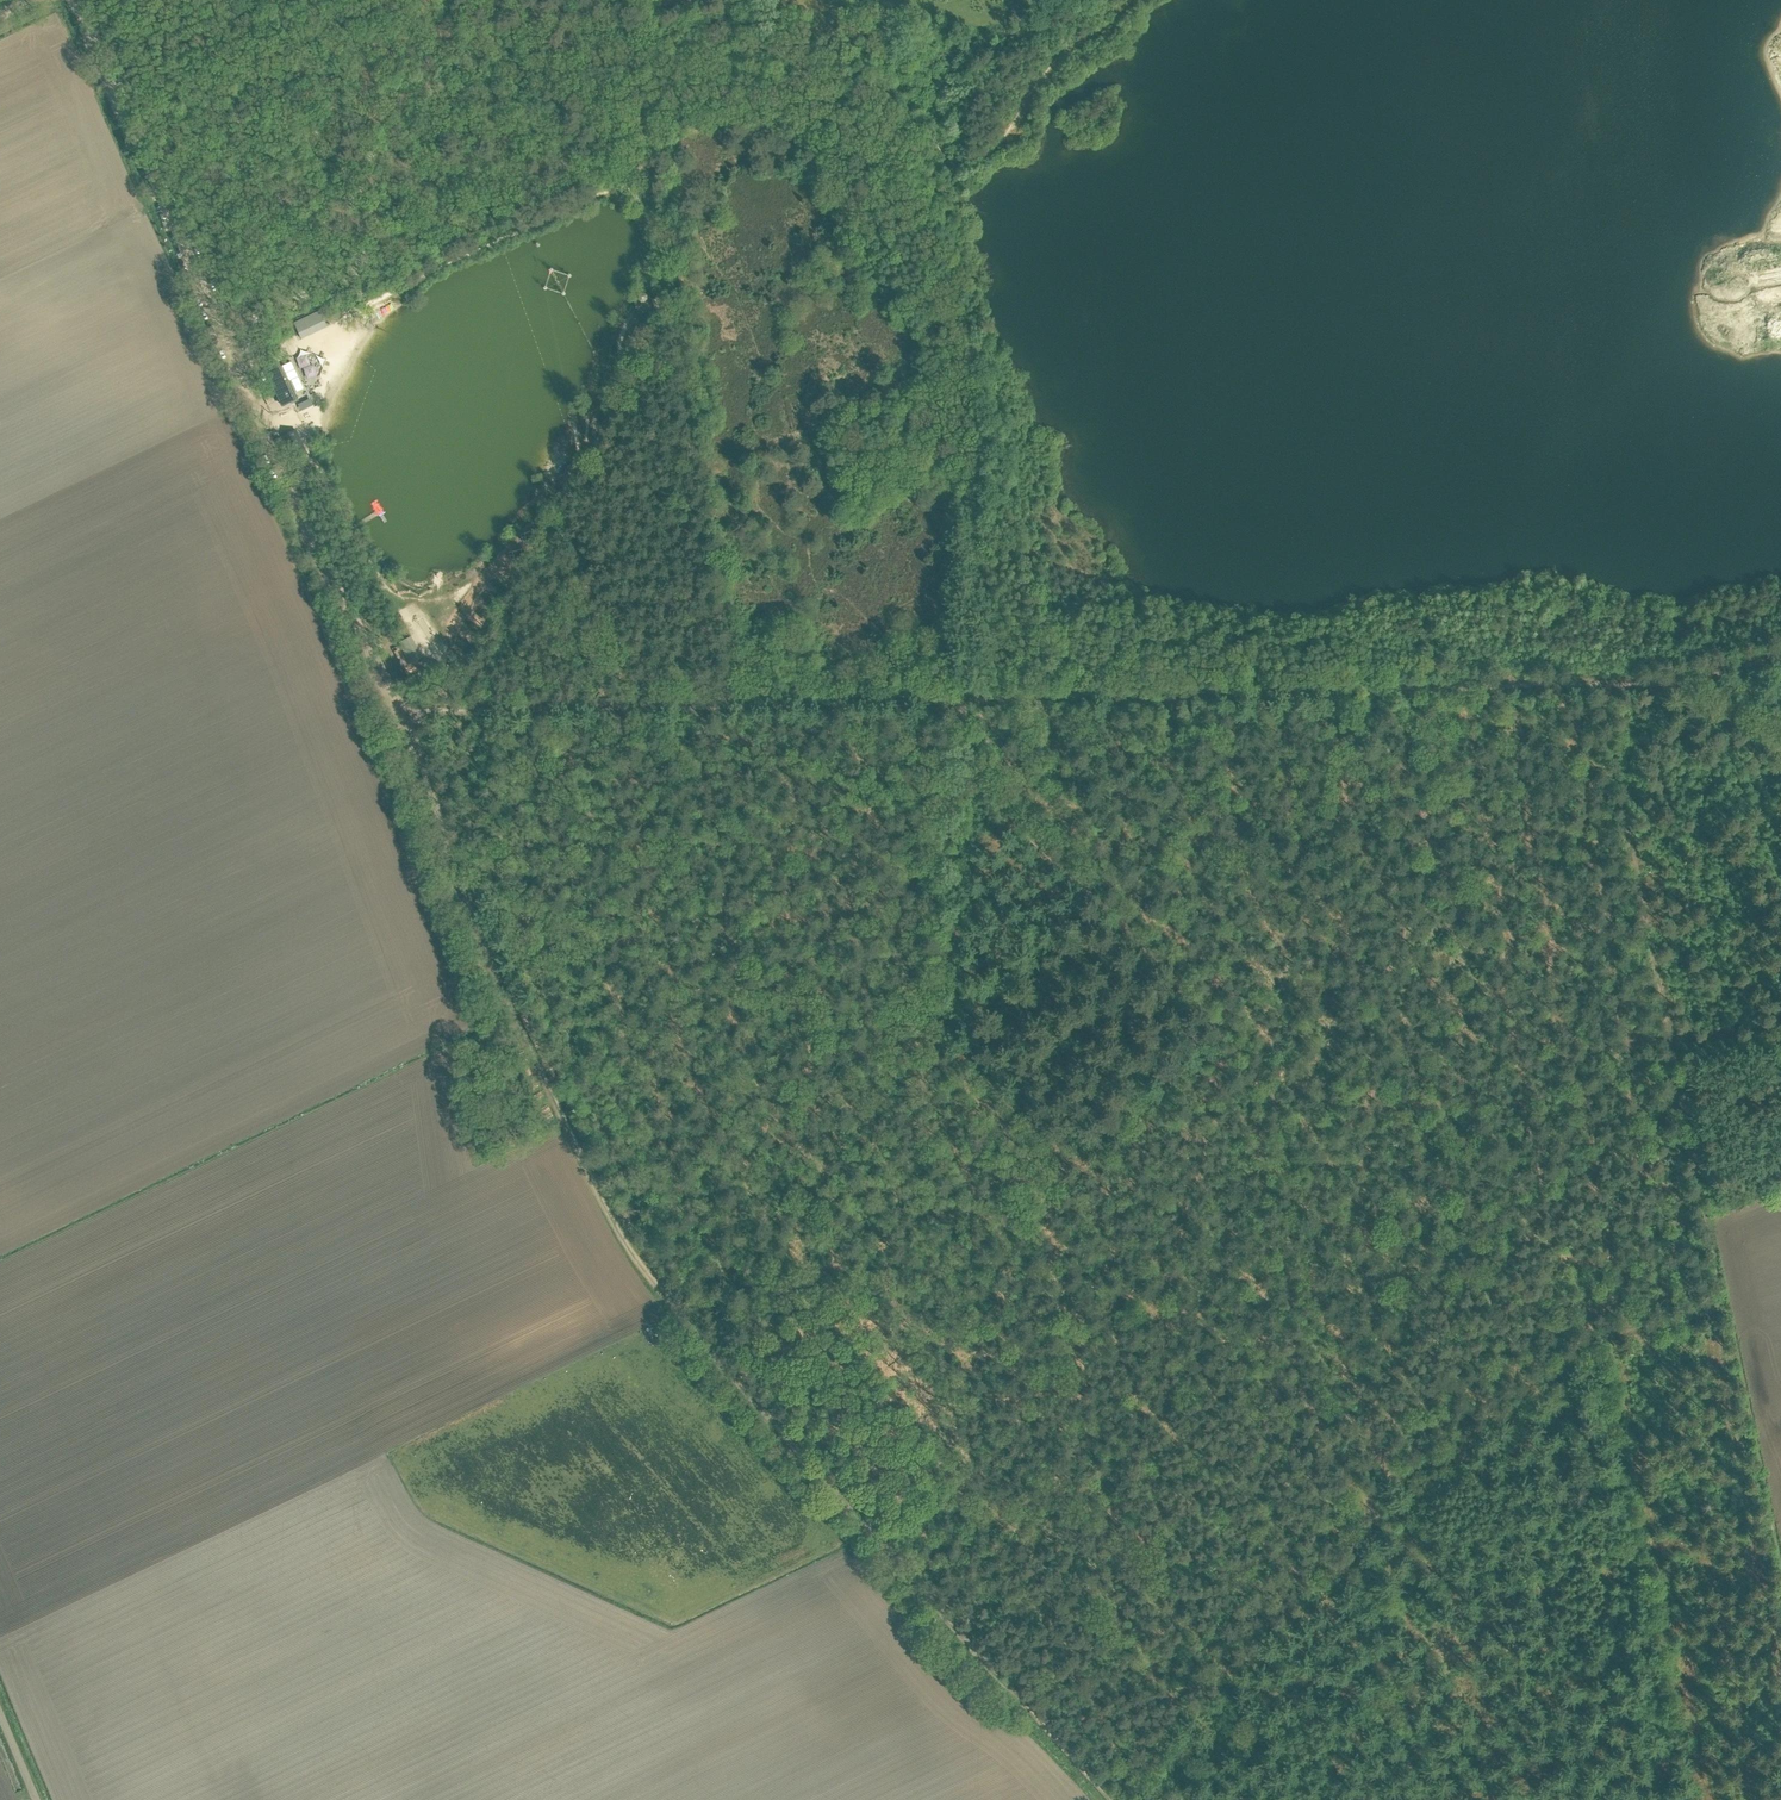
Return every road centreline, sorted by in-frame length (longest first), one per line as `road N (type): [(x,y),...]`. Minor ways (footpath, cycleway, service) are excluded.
road 1 (track): [(398,703),(306,524),(72,0)]
road 2 (track): [(398,703),(477,921),(598,1190),(630,1249),(700,1341)]
road 3 (track): [(958,702),(398,703)]
road 4 (track): [(700,1341),(990,1669)]
road 5 (track): [(1330,692),(958,702)]
road 6 (track): [(990,1669),(1112,1799)]
road 7 (track): [(1482,687),(1330,692)]
road 8 (track): [(1780,748),(1660,679)]

